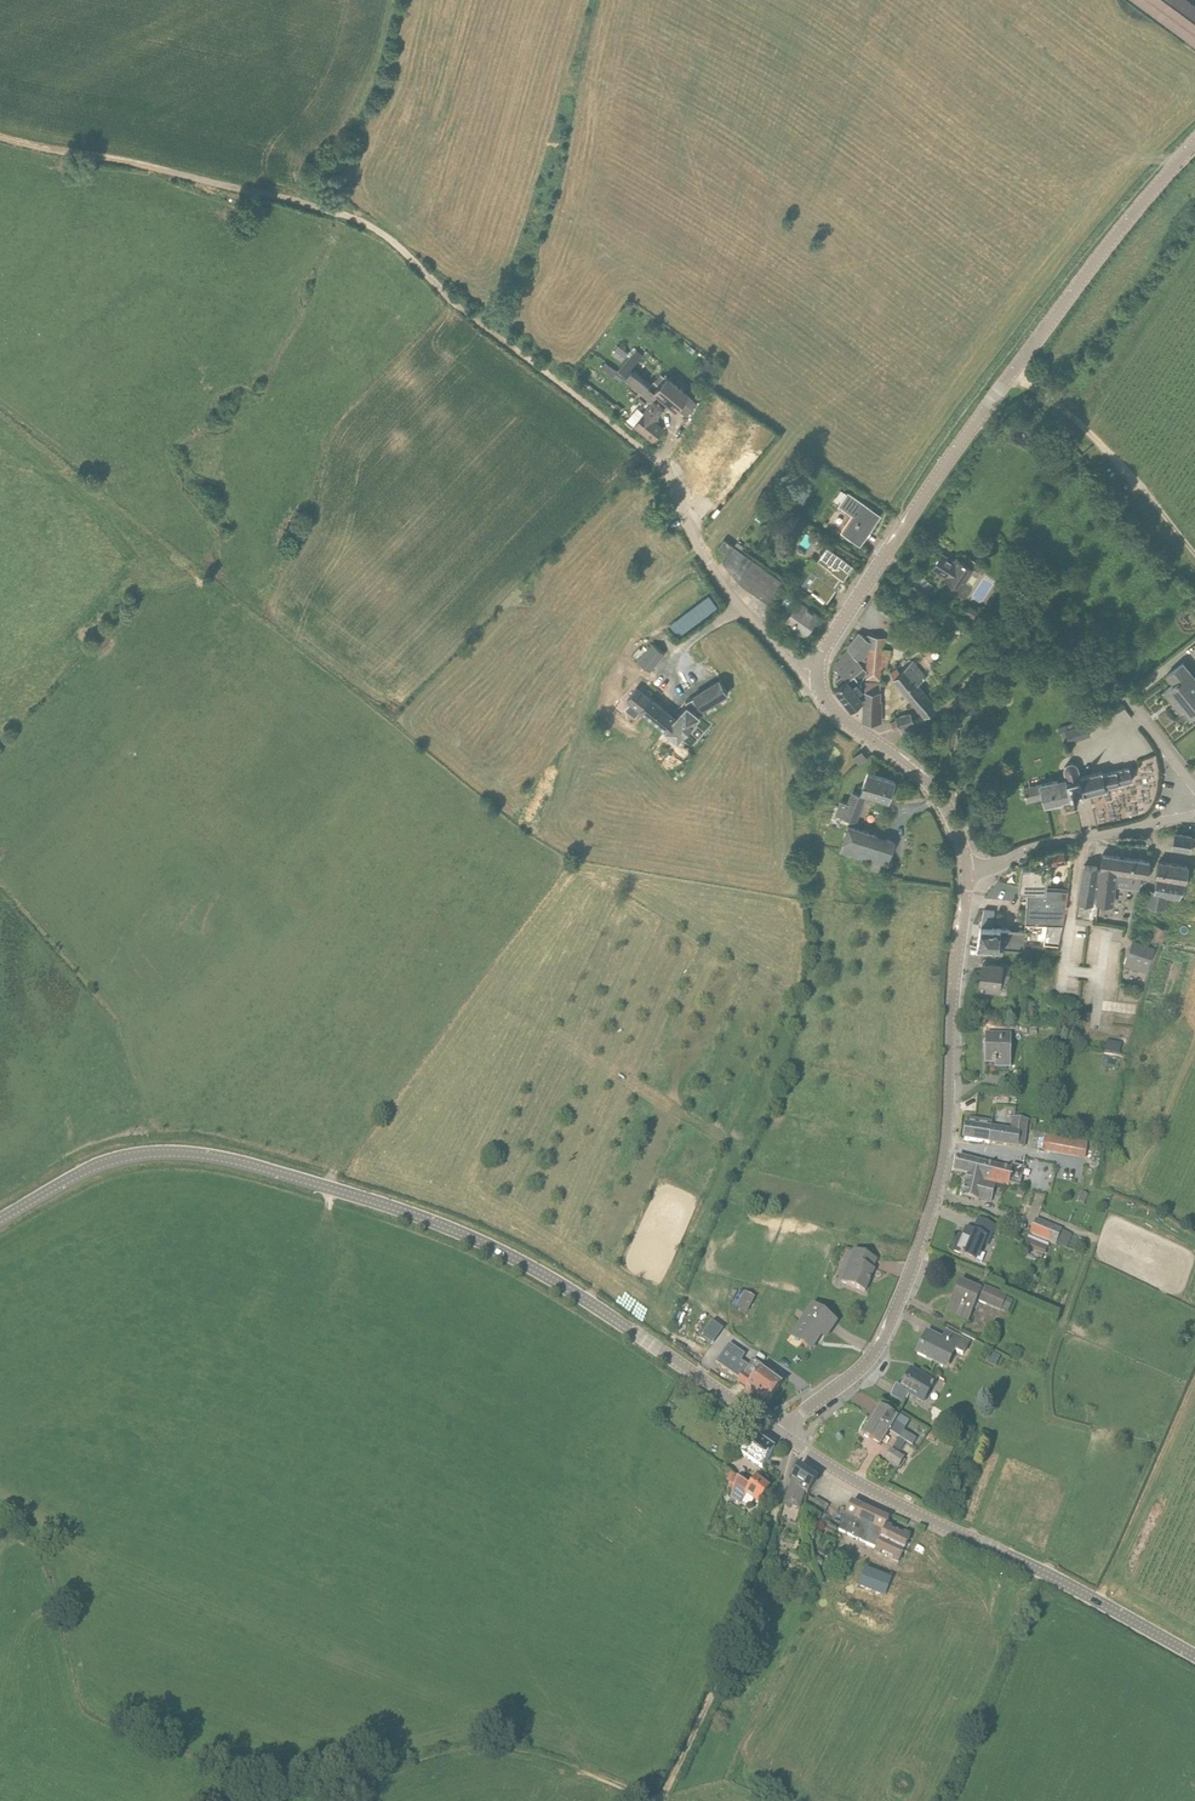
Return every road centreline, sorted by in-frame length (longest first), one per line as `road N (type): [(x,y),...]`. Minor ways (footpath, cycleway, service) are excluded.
road 1 (tertiary): [(784,1435),(498,1249),(265,1169),(197,1153),(125,1156),(0,1219)]
road 2 (track): [(0,136),(149,165),(360,220),(652,456)]
road 3 (tertiary): [(817,673),(828,645),(958,448),(1194,143)]
road 4 (tertiary): [(784,1435),(875,1351),(916,1253),(945,1149),(966,870)]
road 5 (tertiary): [(1194,1656),(794,1443)]
road 6 (track): [(228,1800),(265,1783),(484,1746),(544,1756),(653,1797)]
road 7 (residential): [(1194,785),(1102,663),(1062,640),(1006,649),(939,711),(877,744)]
road 8 (track): [(653,1797),(668,1787),(720,1679),(771,1524)]
road 9 (residential): [(817,673),(792,661),(729,593),(652,456)]
road 10 (track): [(1011,376),(1081,425),(1194,555)]
road 11 (residential): [(966,870),(1052,842),(1194,817)]
road 12 (tertiary): [(966,870),(959,837),(935,792),(877,744)]

